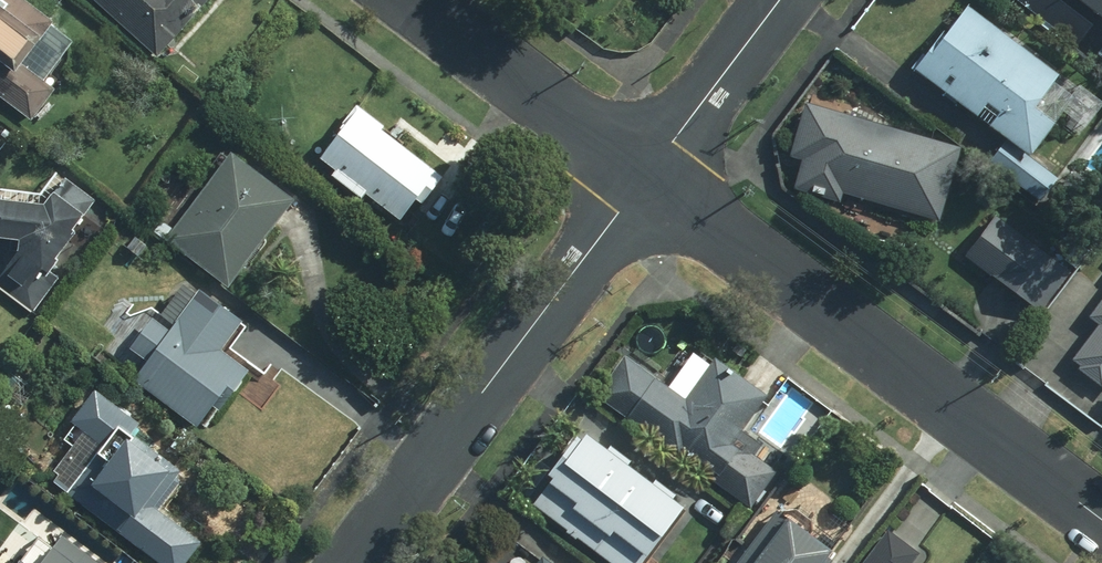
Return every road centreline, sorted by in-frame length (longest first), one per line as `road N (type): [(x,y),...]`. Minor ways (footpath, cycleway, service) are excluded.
road 1 (residential): [(1101,522),(649,174)]
road 2 (residential): [(355,562),(649,174)]
road 3 (residential): [(649,174),(416,0)]
road 4 (residential): [(649,174),(780,0)]

